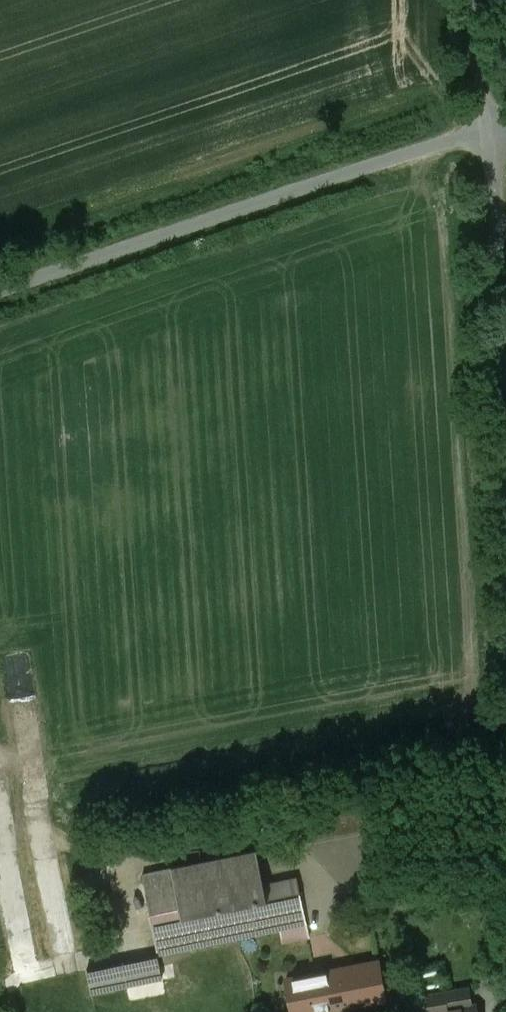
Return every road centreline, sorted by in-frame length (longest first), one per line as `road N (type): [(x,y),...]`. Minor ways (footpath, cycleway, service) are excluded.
road 1 (unclassified): [(0,292),(487,134)]
road 2 (unclassified): [(487,134),(505,370)]
road 3 (track): [(0,752),(30,769),(40,832),(128,874)]
road 4 (unclassified): [(475,0),(487,134)]

